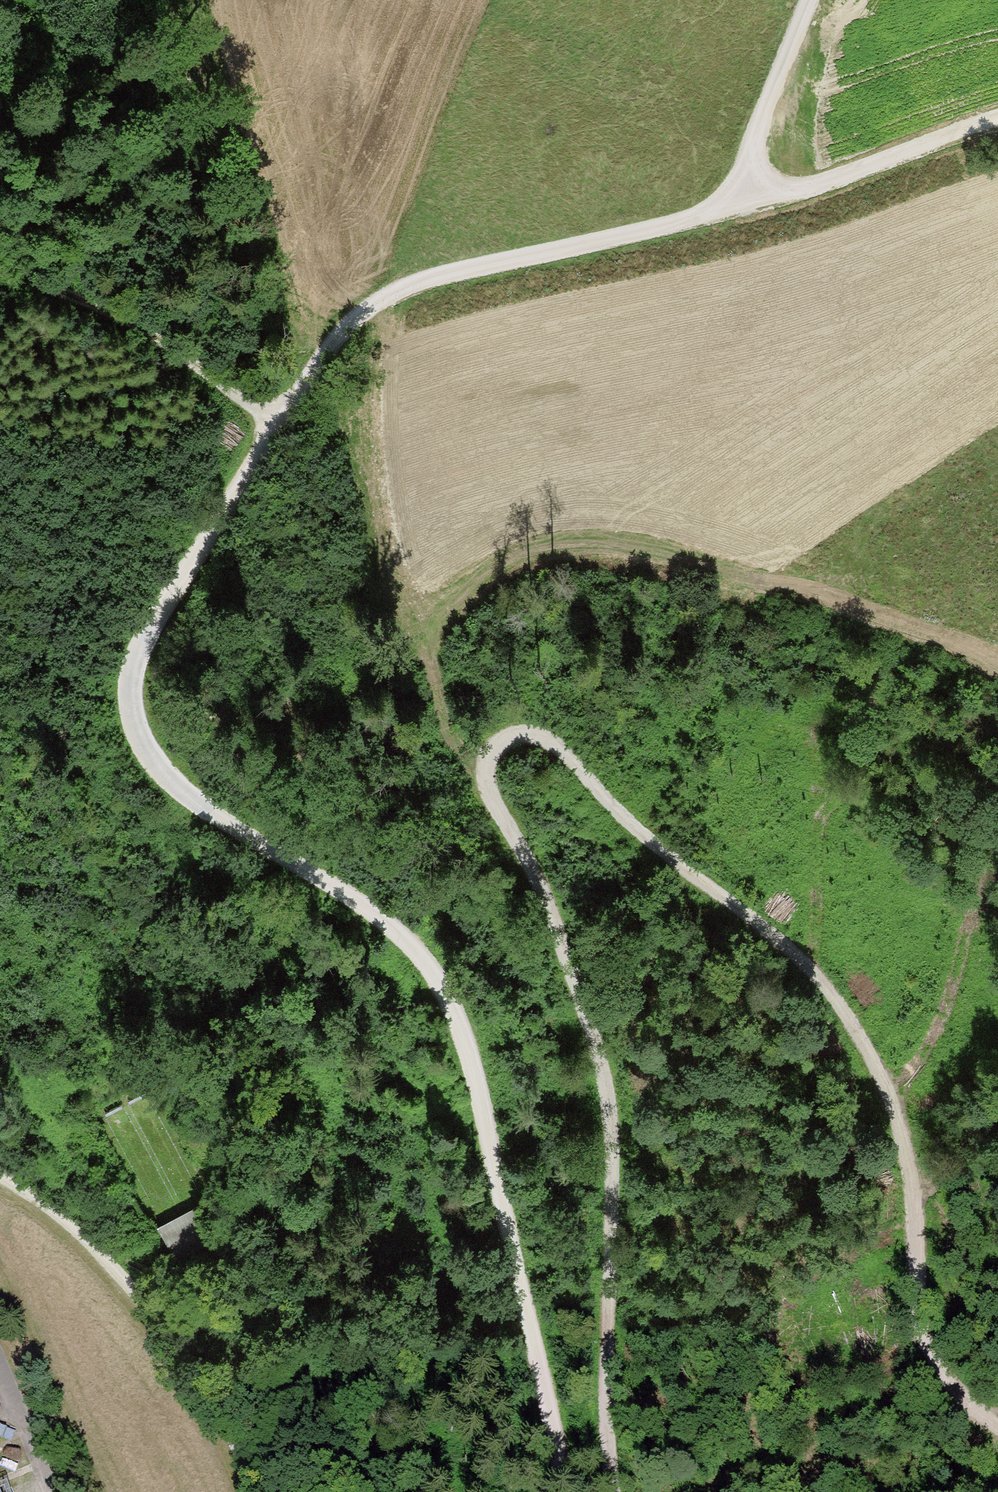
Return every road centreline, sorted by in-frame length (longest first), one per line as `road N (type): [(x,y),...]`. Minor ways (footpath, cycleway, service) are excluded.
road 1 (track): [(997,1430),(931,1362),(919,1330),(900,1130),(874,1061),(811,975),(729,898),(615,820),(559,748),(533,734),(516,736),(495,750),(492,796),(585,1022),(602,1101),(610,1491)]
road 2 (track): [(130,688),(141,654),(274,427),(307,379),(395,295),(855,178),(945,132),(997,120)]
road 3 (track): [(130,688),(136,742),(150,773),(375,915),(417,950),(445,991),(520,1238),(569,1491)]
road 4 (track): [(0,1174),(145,1303),(197,1379),(246,1491)]
road 5 (track): [(274,427),(184,353),(0,272)]
road 6 (track): [(741,205),(752,145),(813,0)]

